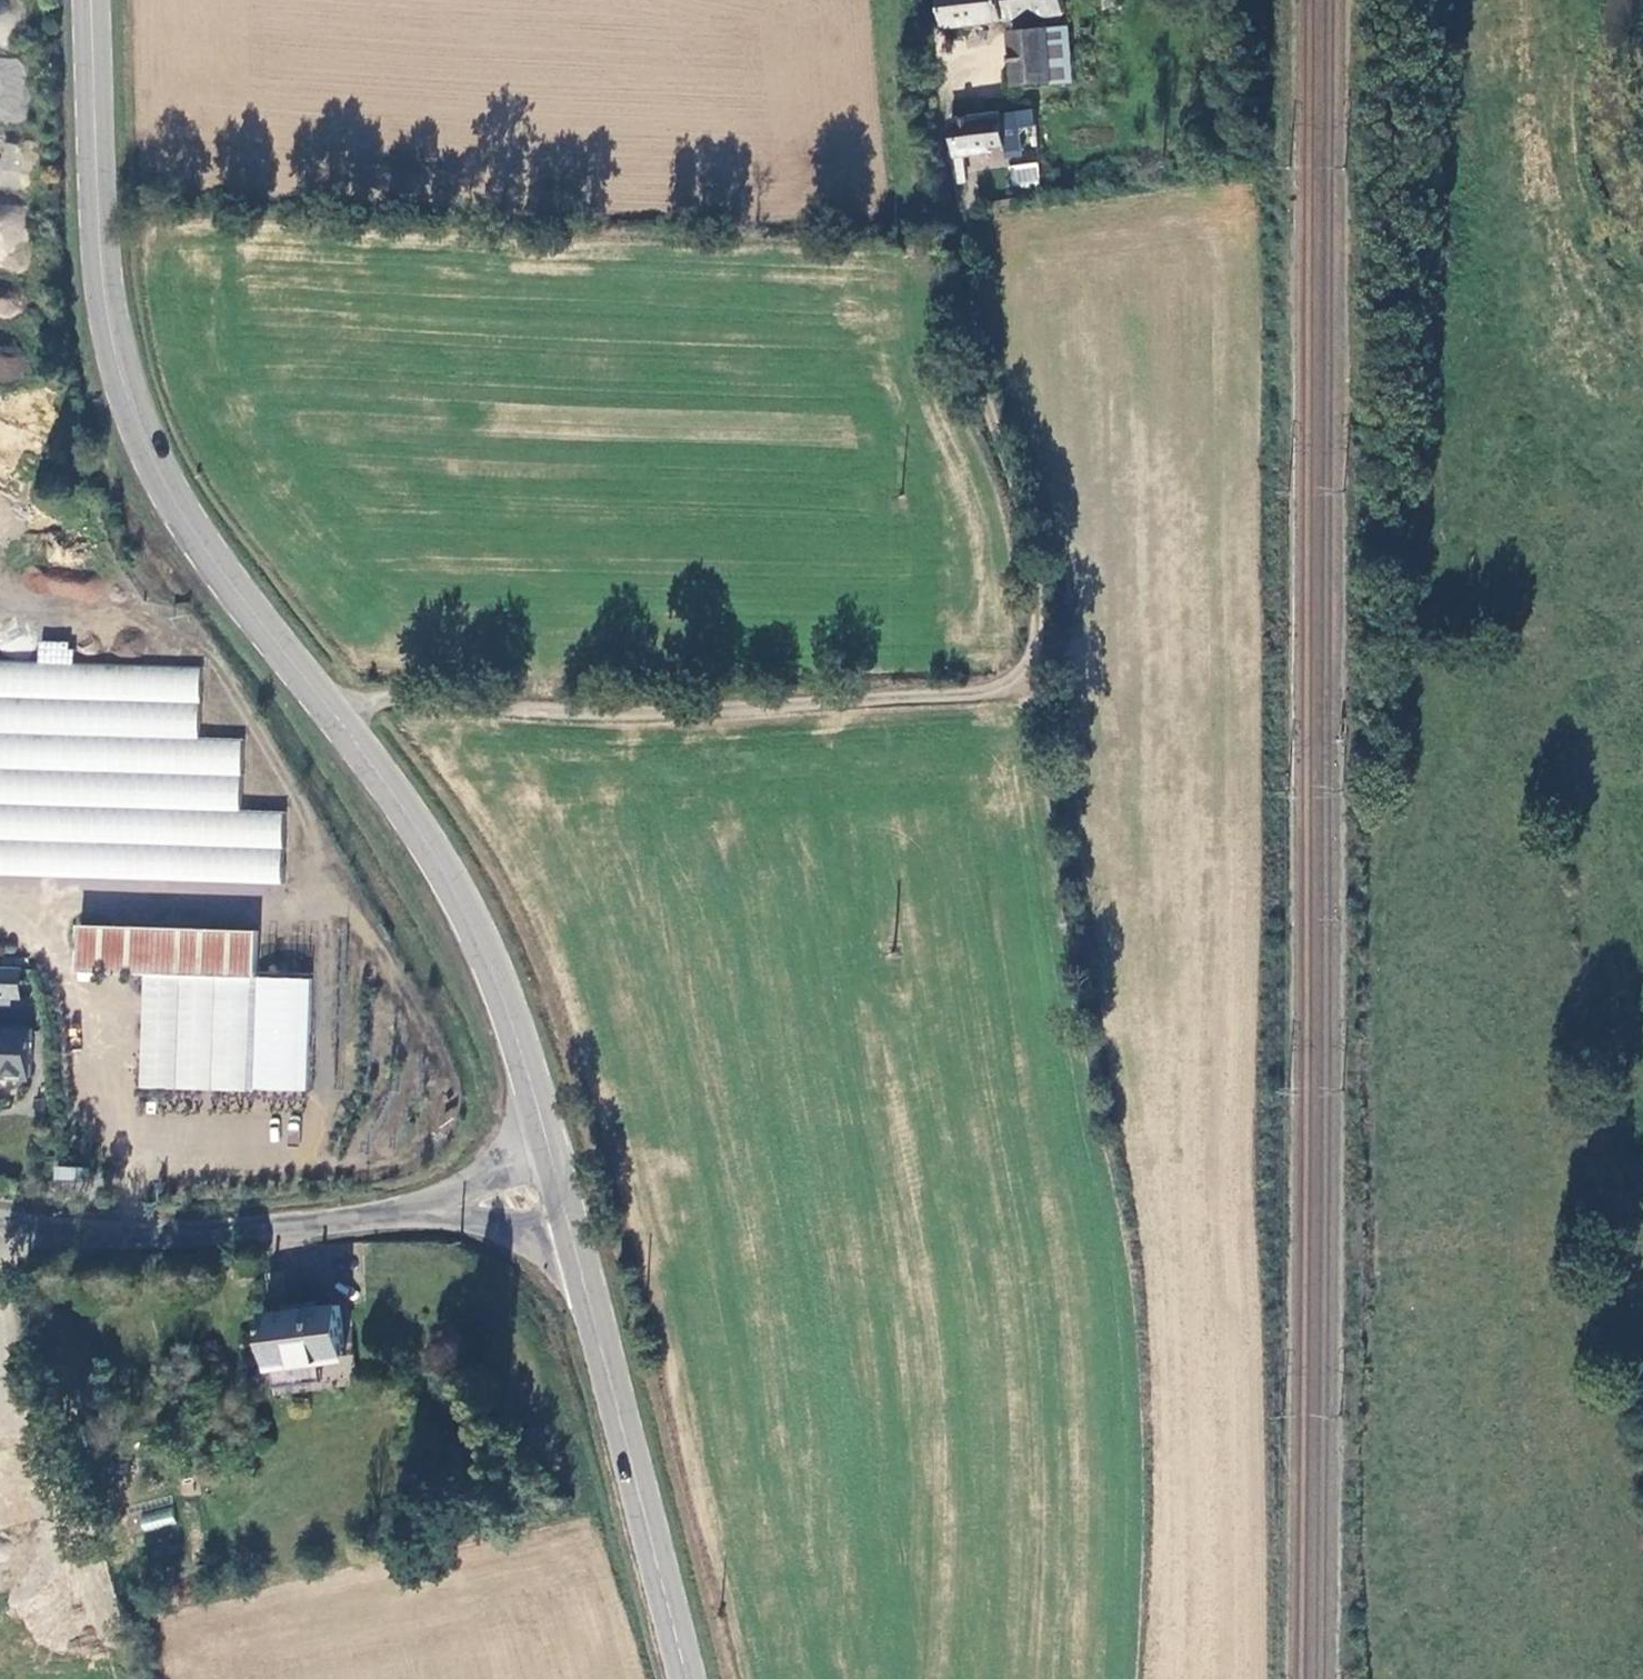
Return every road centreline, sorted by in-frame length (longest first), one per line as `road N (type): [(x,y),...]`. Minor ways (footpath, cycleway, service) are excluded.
road 1 (secondary): [(90,0),(100,261),(119,370),(143,442),(204,548),(394,797),(454,891),(498,989),(559,1187)]
road 2 (residential): [(0,1223),(216,1232),(414,1212),(559,1187)]
road 3 (secondary): [(559,1187),(686,1678)]
road 4 (track): [(60,908),(62,1002),(114,1061),(127,1192),(121,1231)]

